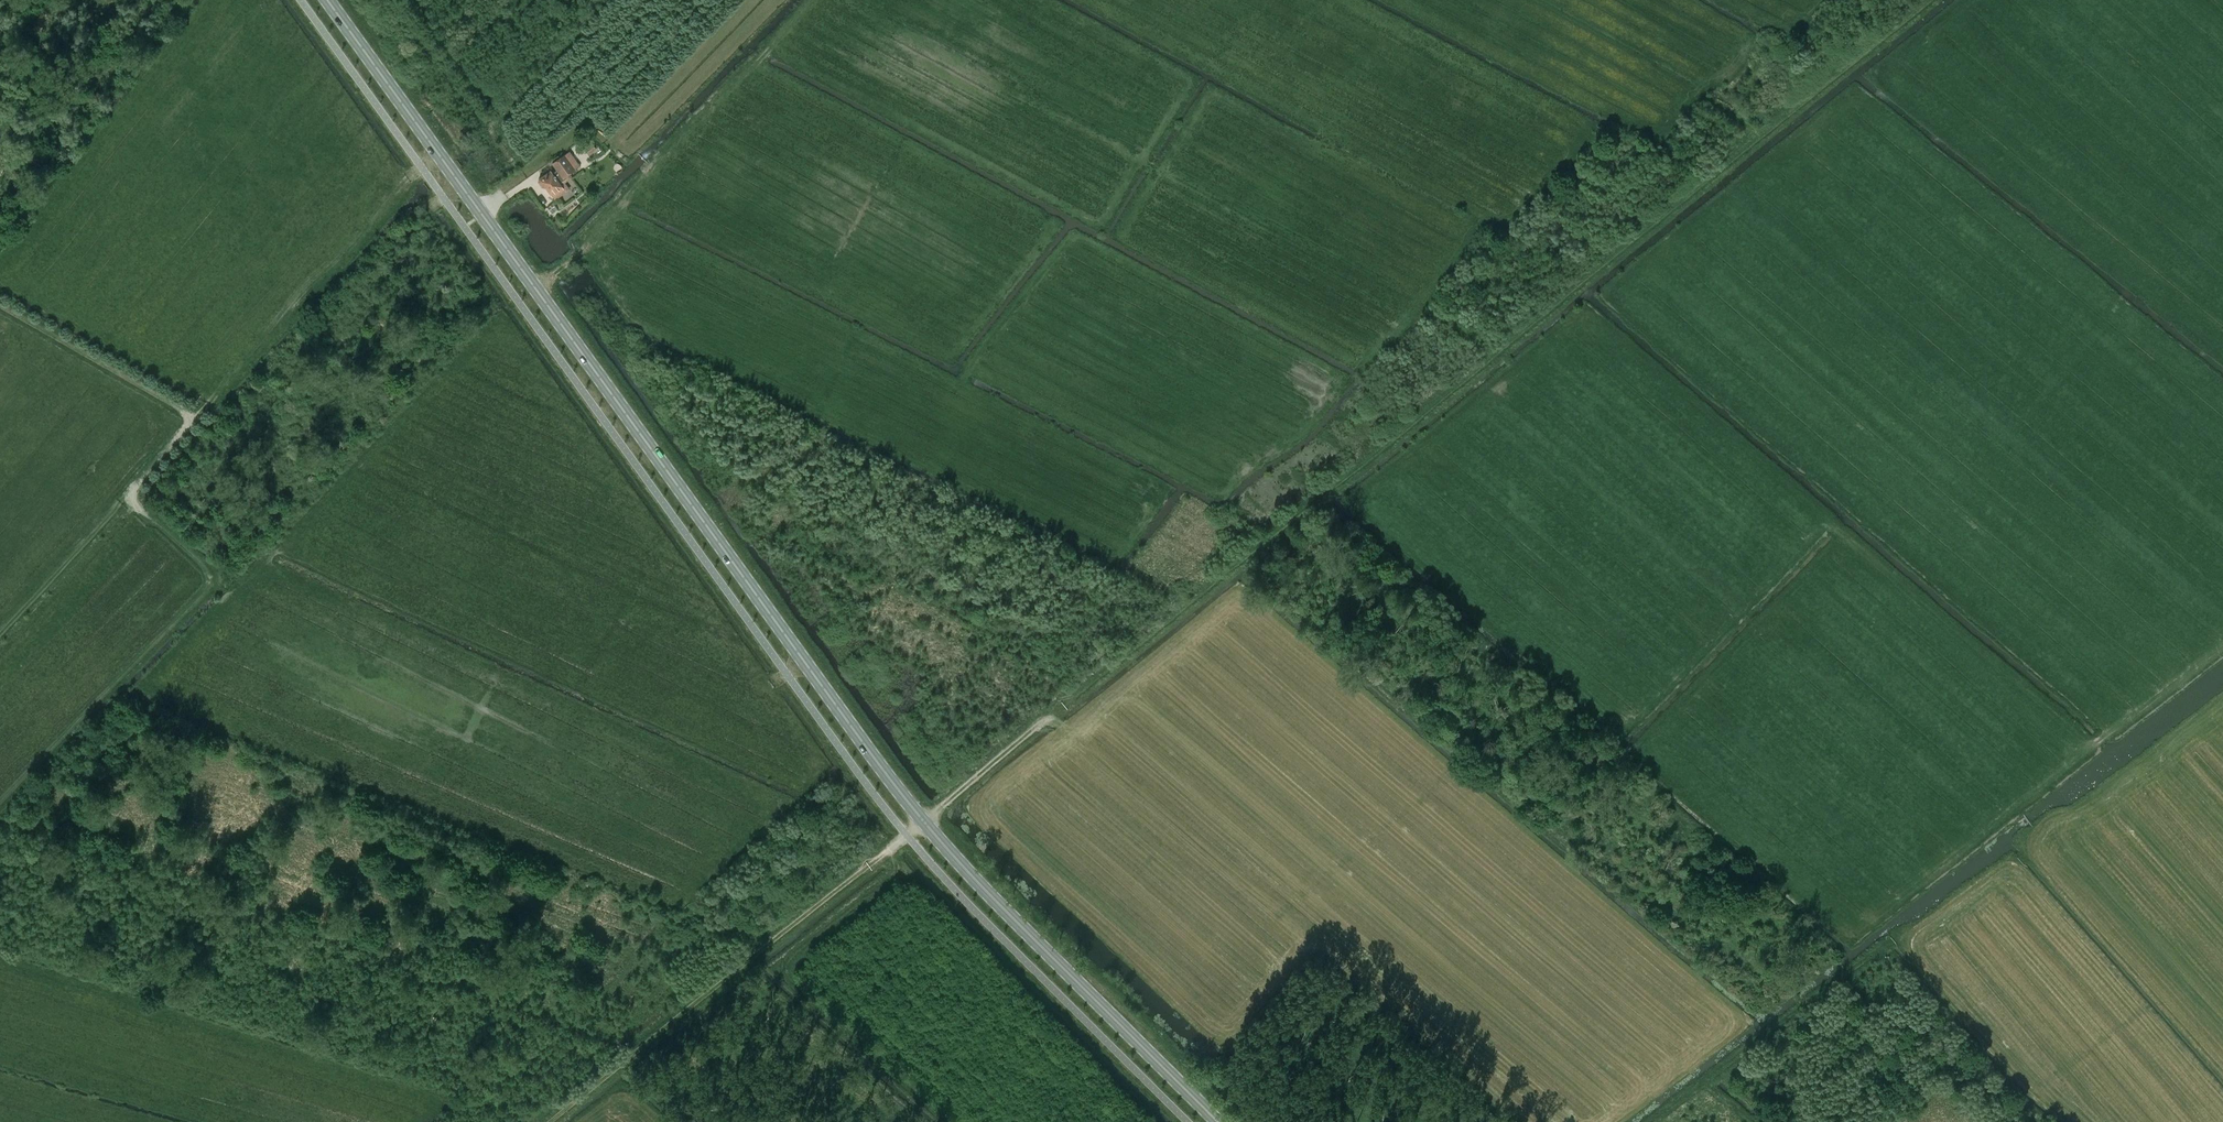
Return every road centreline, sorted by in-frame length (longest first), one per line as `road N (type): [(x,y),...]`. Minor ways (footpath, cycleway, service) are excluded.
road 1 (track): [(1942,0),(550,1121)]
road 2 (secondary): [(1218,1121),(998,909),(890,784),(324,0)]

